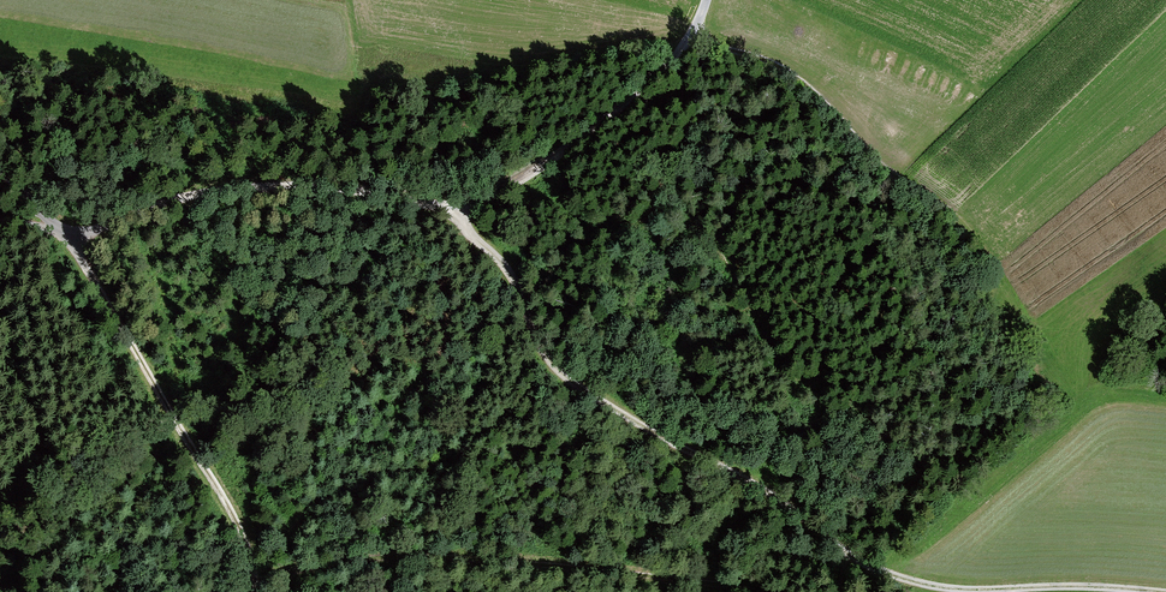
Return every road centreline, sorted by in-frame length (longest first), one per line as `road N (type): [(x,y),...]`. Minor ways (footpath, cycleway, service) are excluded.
road 1 (track): [(454,209),(516,285),(534,339),(556,369),(796,514),(847,558),(946,590),(1151,591)]
road 2 (track): [(689,40),(653,83),(564,151),(492,198),(454,209),(330,186),(164,196),(106,206),(58,228),(0,220)]
road 3 (track): [(762,591),(521,561),(398,557),(256,580)]
road 4 (track): [(58,228),(237,522),(254,591)]

